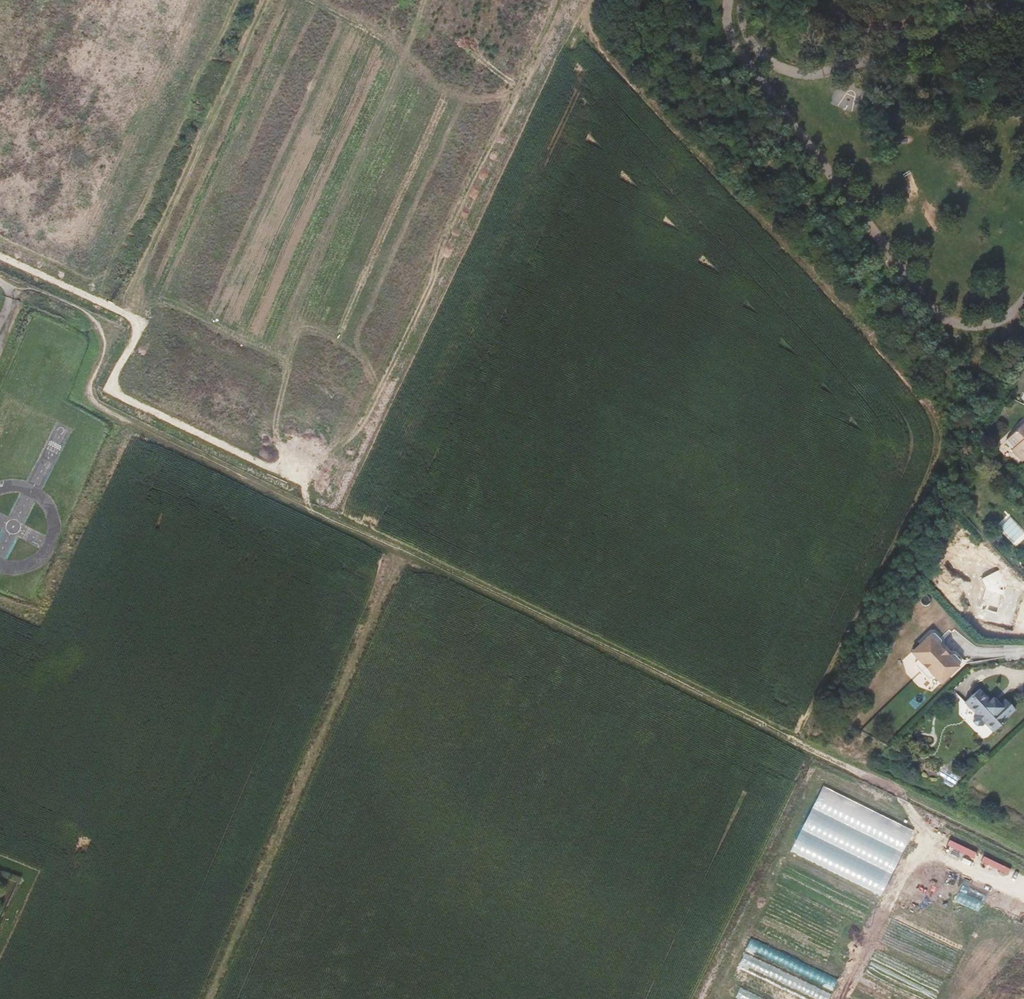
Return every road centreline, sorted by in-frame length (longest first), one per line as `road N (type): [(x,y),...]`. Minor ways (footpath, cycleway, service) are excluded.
road 1 (track): [(1023,853),(110,411)]

